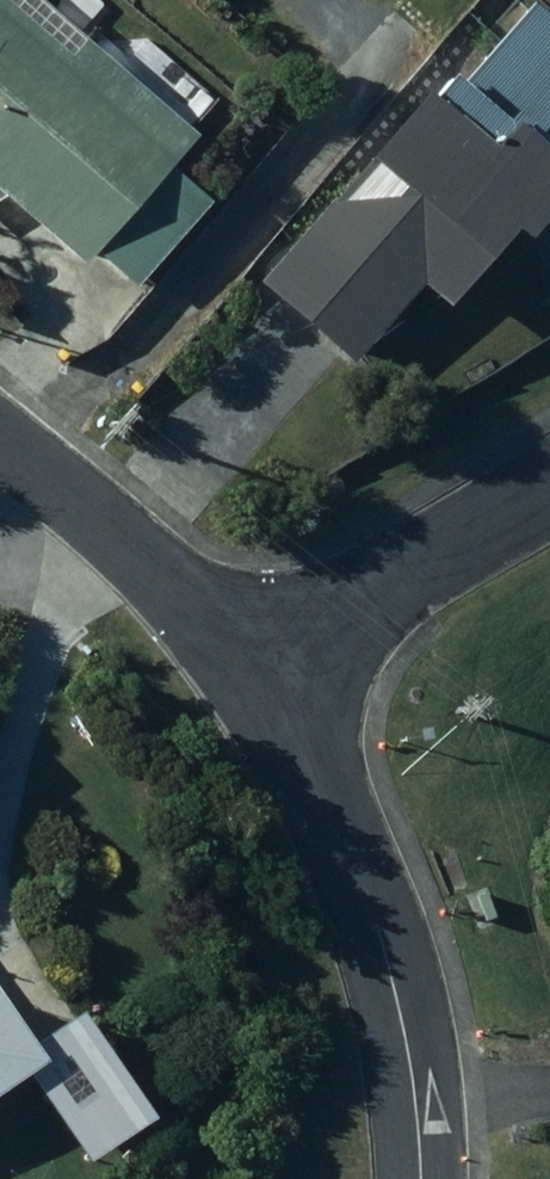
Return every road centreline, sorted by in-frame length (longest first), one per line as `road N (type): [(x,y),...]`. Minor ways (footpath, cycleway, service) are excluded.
road 1 (residential): [(423,1178),(412,1062),(377,930),(323,789),(262,691)]
road 2 (residential): [(262,691),(195,608),(0,441)]
road 3 (residential): [(262,691),(422,560),(549,486)]

